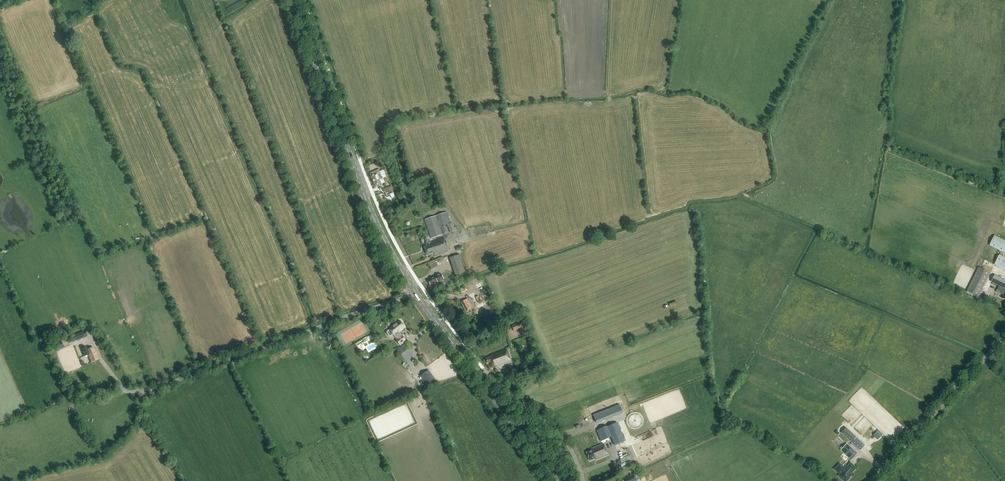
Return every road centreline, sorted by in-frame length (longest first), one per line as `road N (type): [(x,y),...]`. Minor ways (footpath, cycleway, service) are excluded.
road 1 (secondary): [(479,377),(414,291),(374,220),(294,0)]
road 2 (track): [(419,284),(406,297),(144,392)]
road 3 (unclassified): [(872,480),(1004,338)]
road 4 (unclassified): [(583,480),(560,434),(487,374),(479,377)]
road 5 (secondary): [(557,480),(479,377)]

